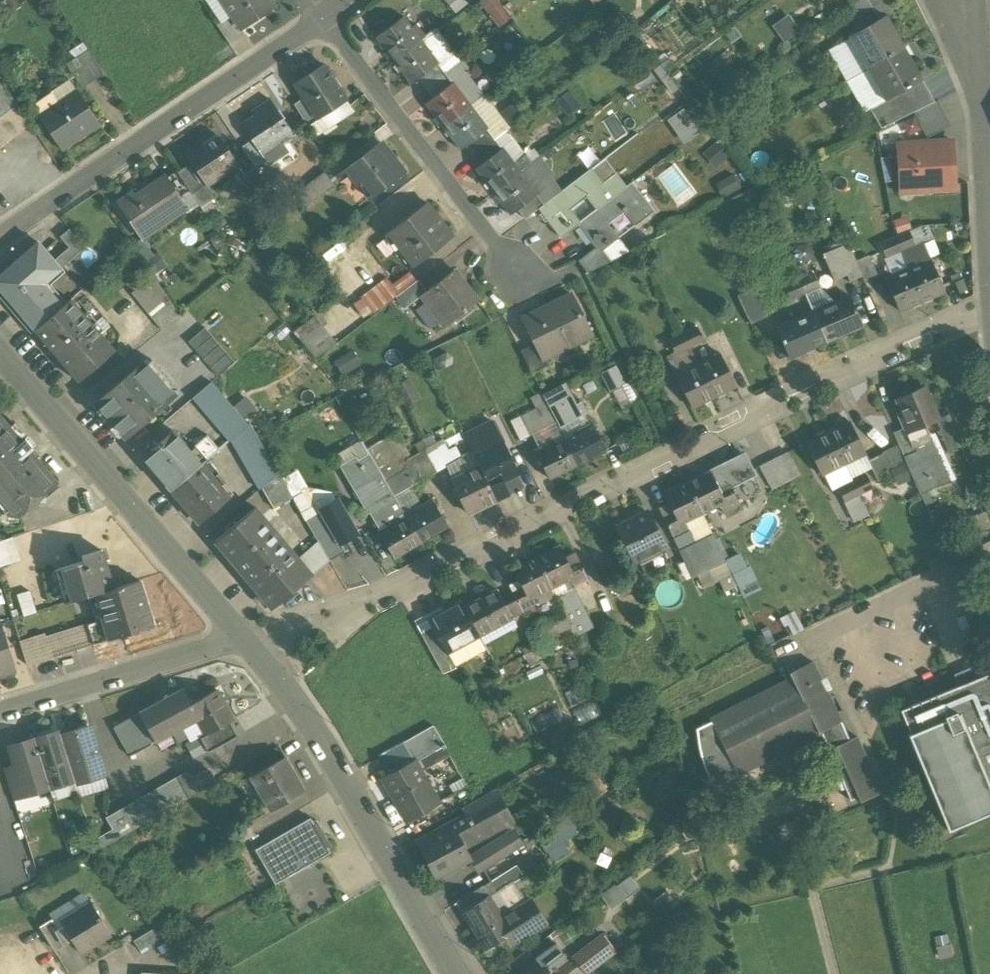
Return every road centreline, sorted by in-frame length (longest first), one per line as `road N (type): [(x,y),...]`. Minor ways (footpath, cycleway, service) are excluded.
road 1 (residential): [(249,641),(371,603),(989,311)]
road 2 (residential): [(323,21),(0,244)]
road 3 (residential): [(456,973),(249,641)]
road 4 (residential): [(249,641),(0,354)]
road 5 (residential): [(323,21),(532,283)]
road 6 (residential): [(0,718),(249,641)]
road 7 (residential): [(978,59),(989,291)]
road 8 (residential): [(989,556),(816,640)]

